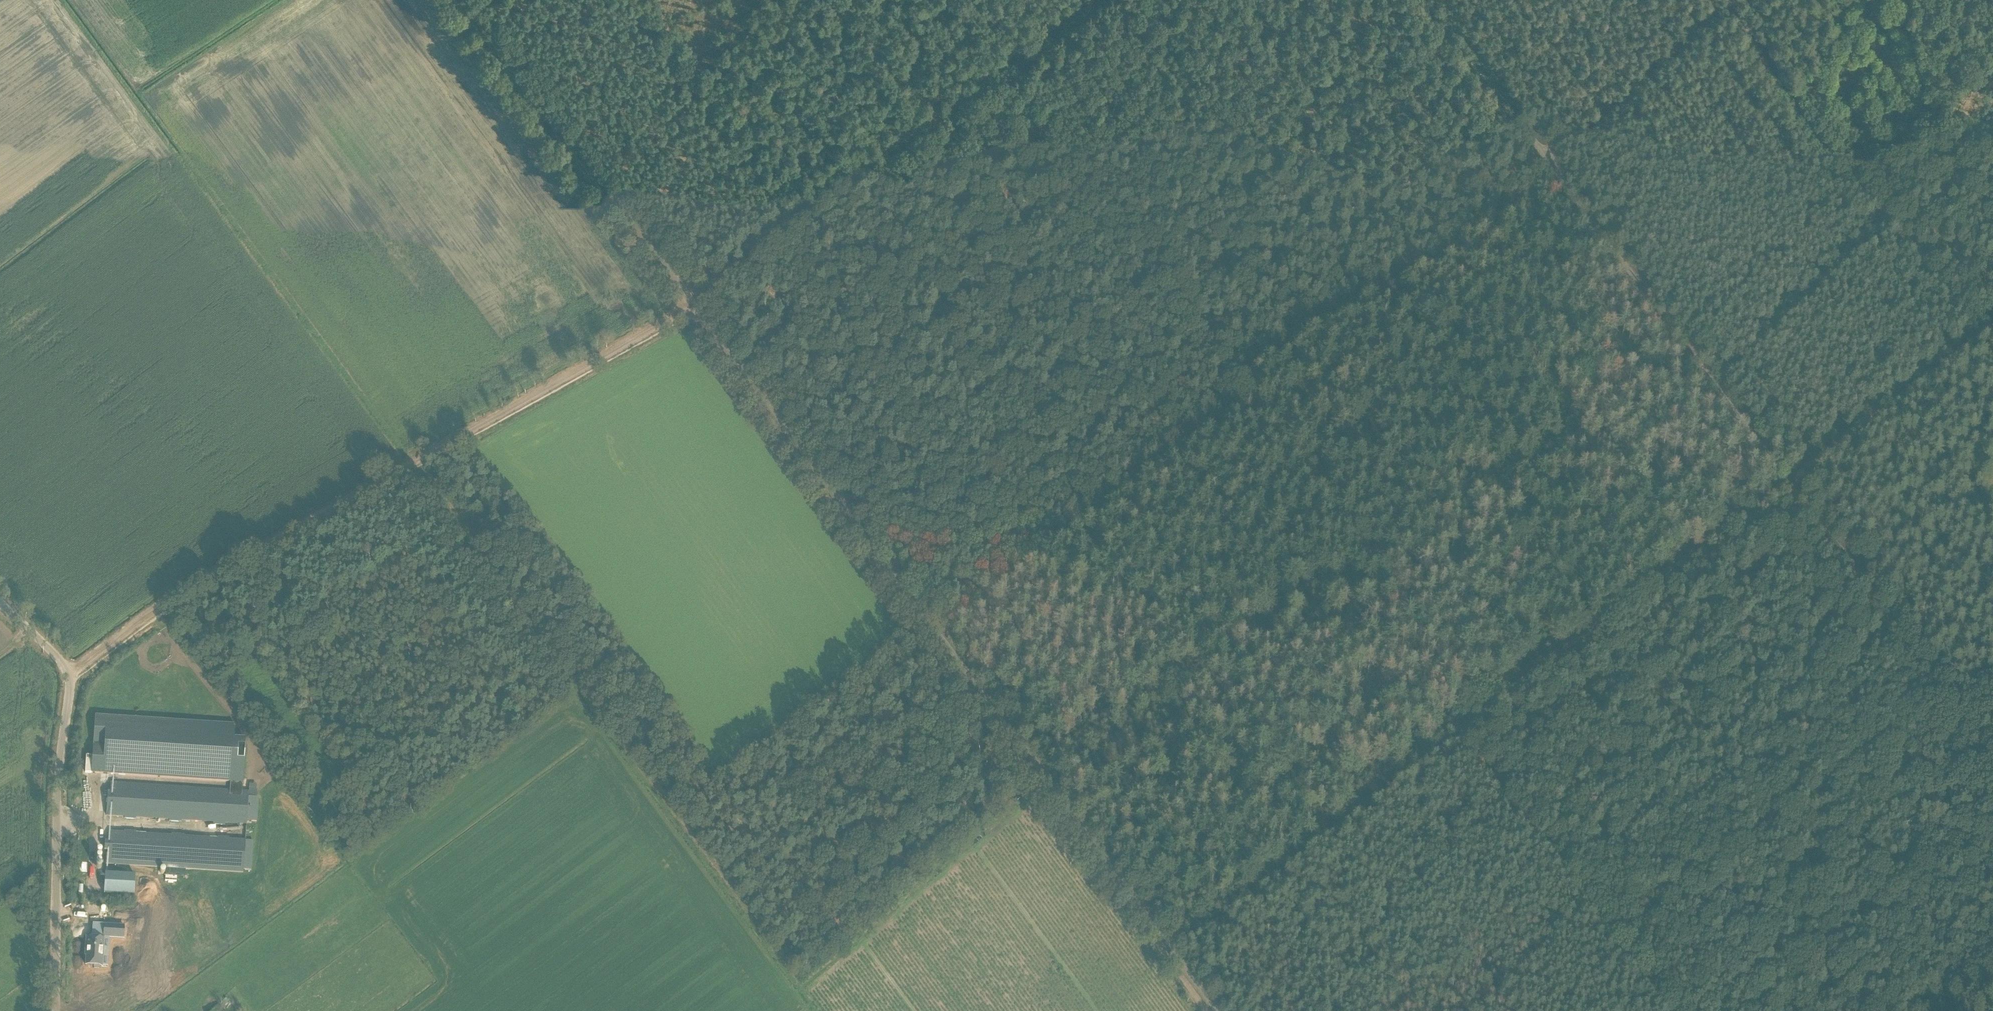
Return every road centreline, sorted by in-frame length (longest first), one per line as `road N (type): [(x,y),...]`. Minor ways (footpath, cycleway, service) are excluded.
road 1 (track): [(457,0),(1206,1010)]
road 2 (track): [(1552,854),(1461,730),(1479,715),(1241,379),(1560,171),(1561,159)]
road 3 (track): [(693,303),(171,600),(67,674)]
road 4 (track): [(1561,159),(1949,692)]
road 5 (track): [(1249,389),(1232,403),(1182,379),(1051,376),(990,337),(885,315),(835,285),(785,225)]
road 6 (unclassified): [(56,1010),(57,794),(69,685),(58,659),(0,604)]
road 7 (track): [(1949,692),(1609,936)]
road 8 (track): [(1003,61),(1241,379)]
road 9 (track): [(1087,0),(777,231)]
road 10 (track): [(1742,0),(1565,145),(1561,159)]
road 11 (track): [(1561,159),(1442,0)]

